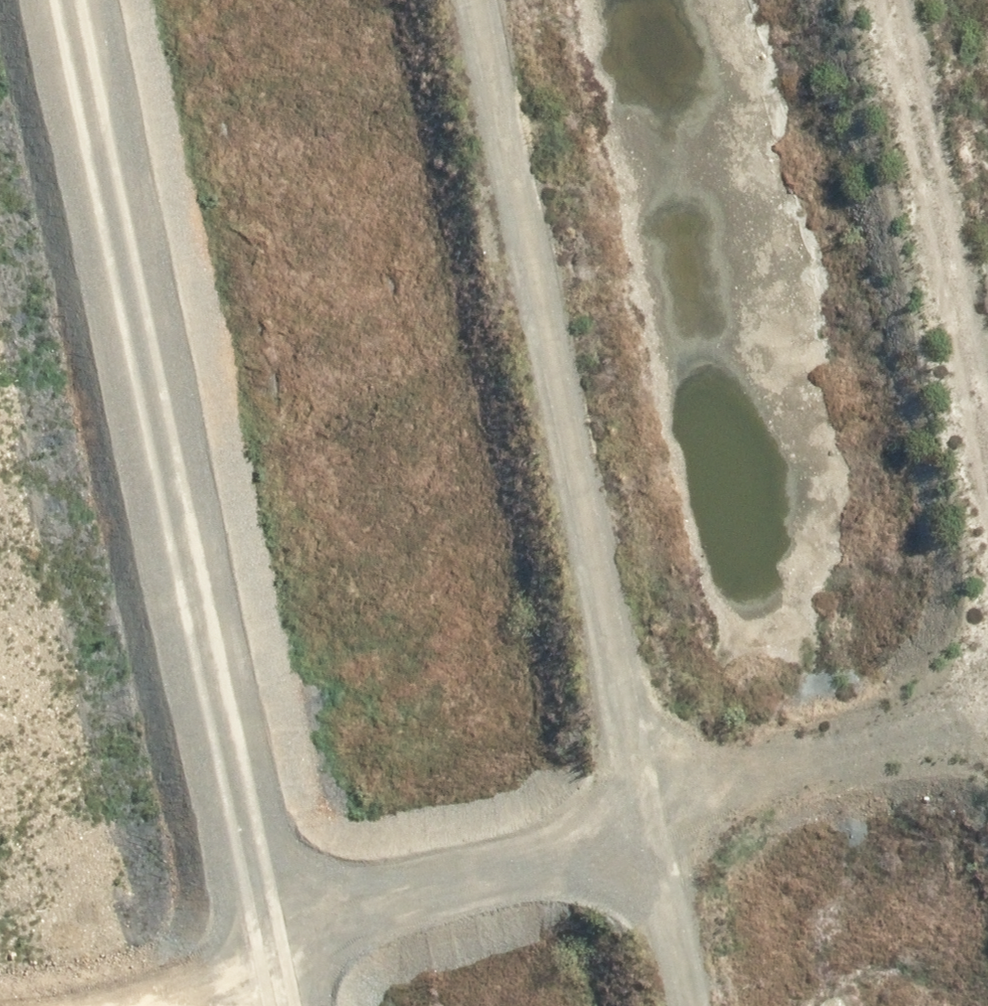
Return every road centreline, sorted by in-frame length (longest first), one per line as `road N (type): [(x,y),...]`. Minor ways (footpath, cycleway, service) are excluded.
road 1 (track): [(258,969),(70,0)]
road 2 (track): [(631,833),(467,0)]
road 3 (track): [(258,969),(987,702)]
road 4 (track): [(987,487),(894,0)]
road 5 (track): [(631,833),(669,1005)]
road 6 (track): [(267,1005),(258,969),(150,1005)]

